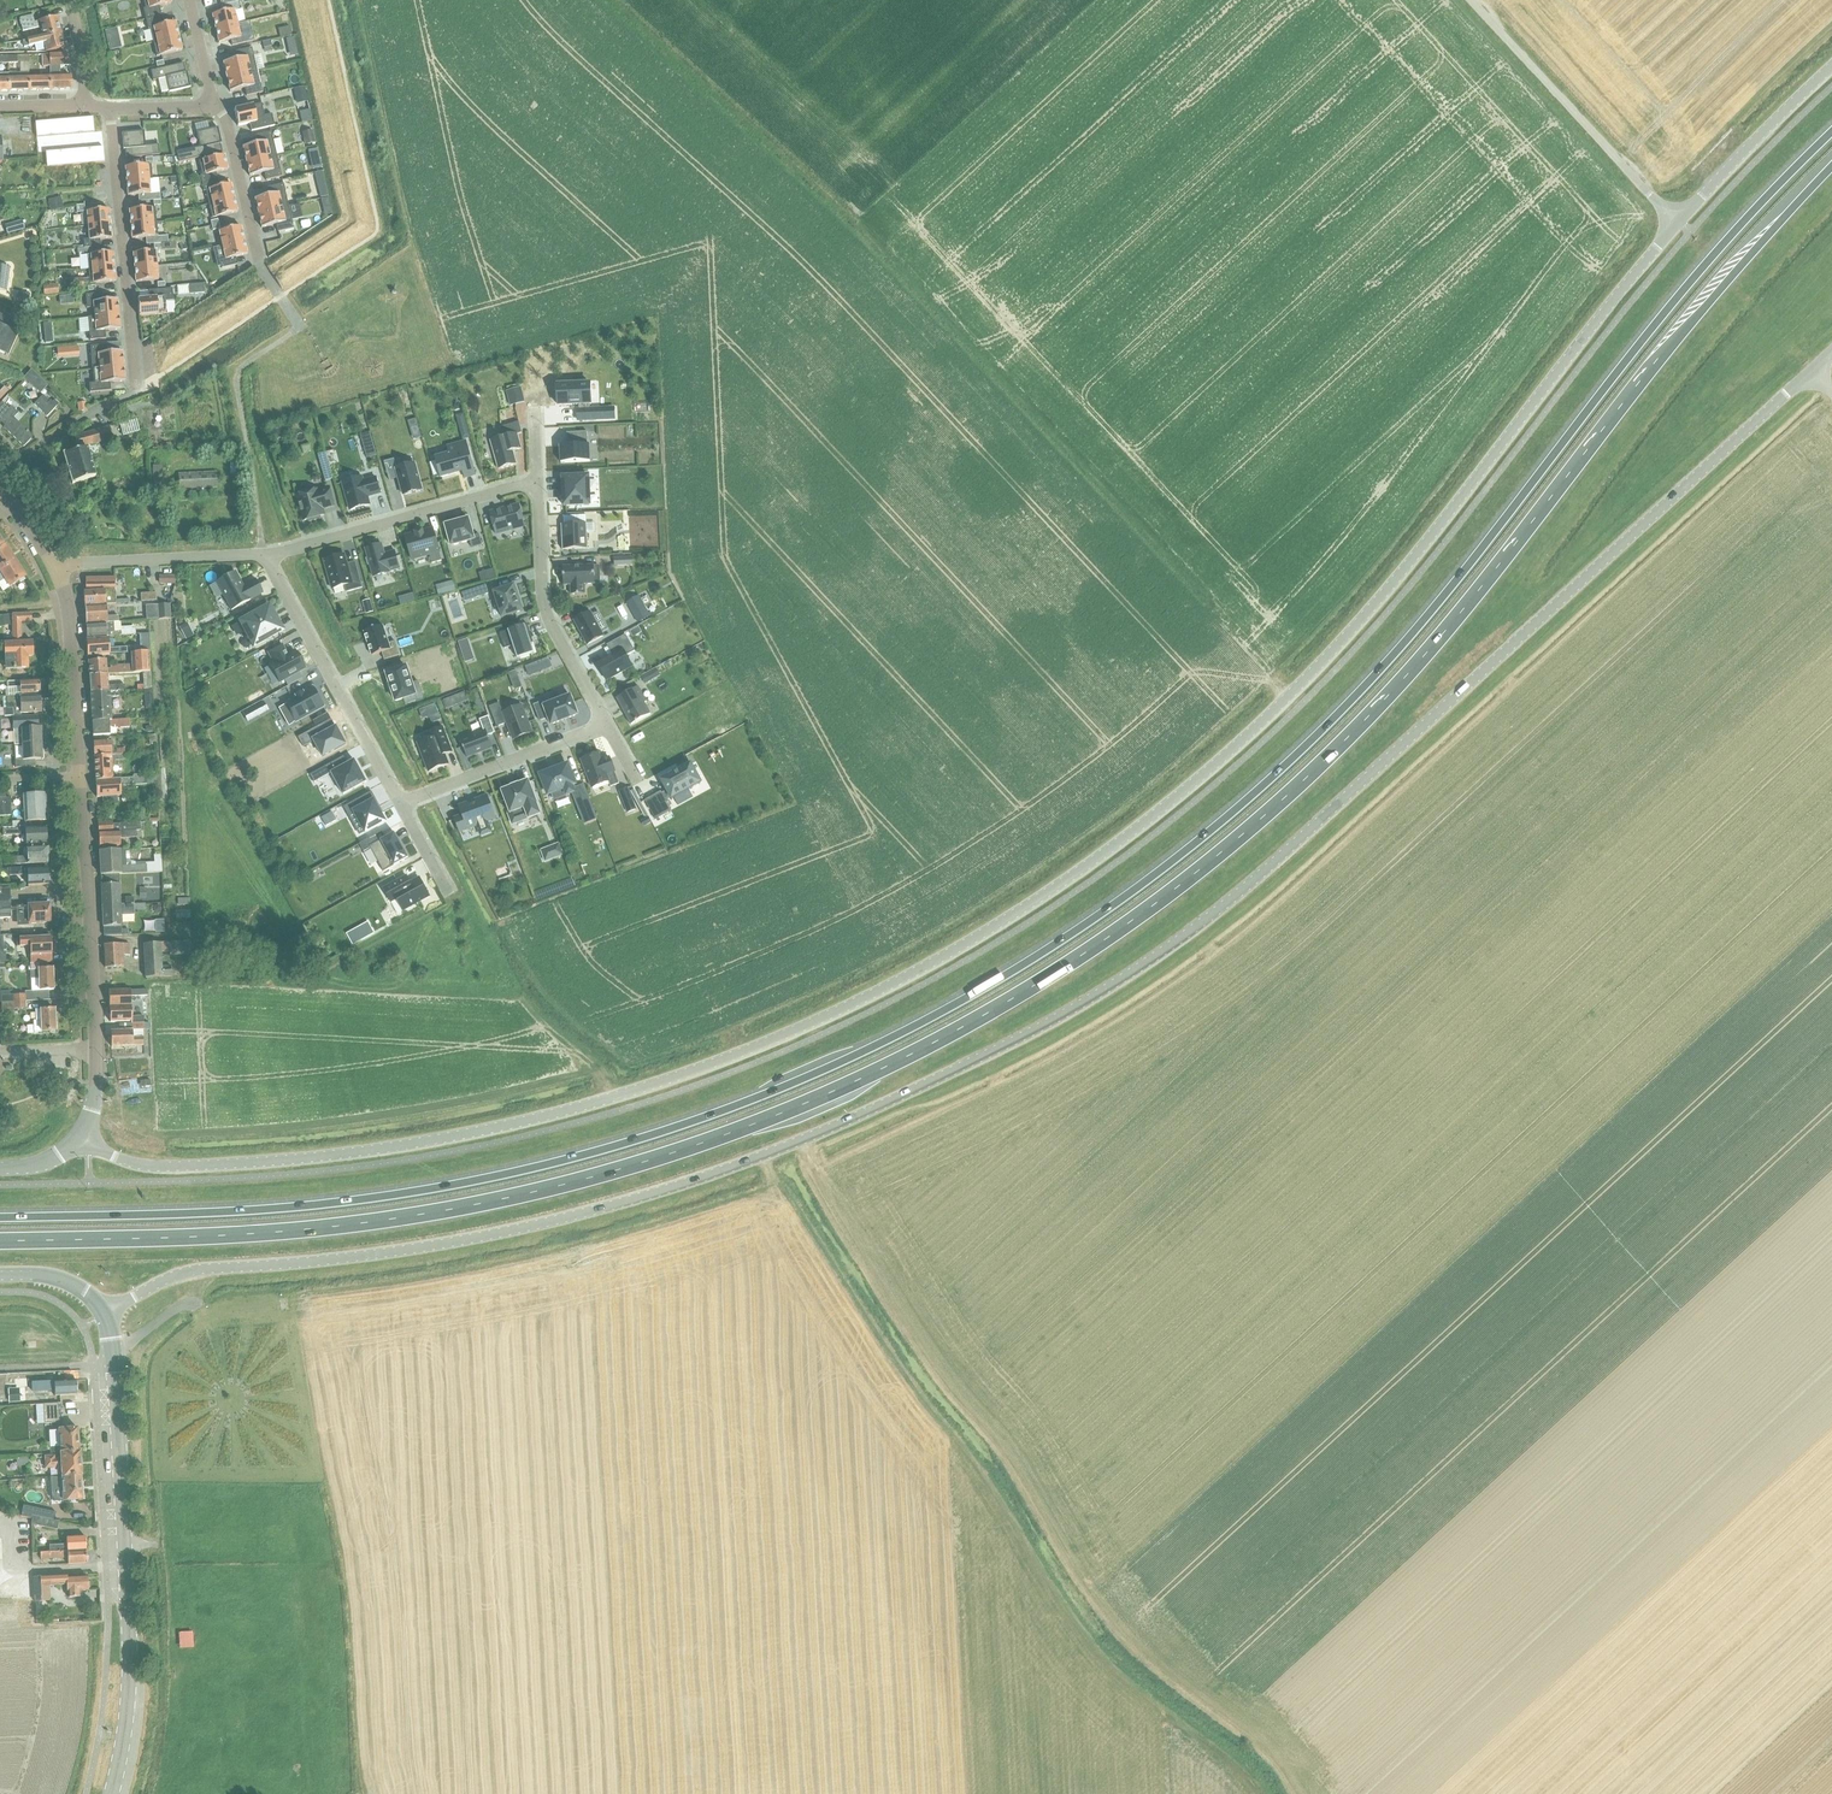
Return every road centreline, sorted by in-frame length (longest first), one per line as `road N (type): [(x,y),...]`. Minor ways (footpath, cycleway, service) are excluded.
road 1 (trunk): [(1831,131),(1724,242),(1425,619),(1329,723),(1141,884),(950,1007),(766,1094),(503,1174),(295,1207),(0,1218)]
road 2 (trunk): [(0,1241),(286,1231),(507,1198),(776,1115),(961,1028),(1158,902),(1345,739),(1443,634),(1649,367),(1831,165)]
road 3 (unclassified): [(107,1315),(165,1278),(204,1268),(390,1252),(617,1204),(817,1133),(1058,1017),(1235,896),(1811,372)]
road 4 (unclassified): [(86,1139),(141,1165),(229,1164),(514,1124),(722,1060),(929,965),(1143,823),(1297,688),(1393,584),(1676,221)]
road 5 (tertiary): [(86,1139),(95,1083),(71,640),(51,566)]
road 6 (residential): [(214,107),(227,123),(258,261),(301,327),(237,377),(262,553)]
road 7 (secondary): [(111,1793),(122,1755),(130,1642),(107,1315)]
road 8 (residential): [(109,111),(136,394),(91,413)]
road 9 (unclassified): [(1676,221),(1471,0)]
road 10 (residential): [(262,553),(401,805)]
road 11 (residential): [(262,553),(534,484)]
road 12 (residential): [(534,484),(545,615),(606,725)]
road 13 (residential): [(401,805),(606,725)]
road 14 (unclassified): [(1676,221),(1831,67)]
road 15 (residential): [(51,566),(262,553)]
road 16 (secondary): [(0,1275),(69,1281),(107,1315)]

